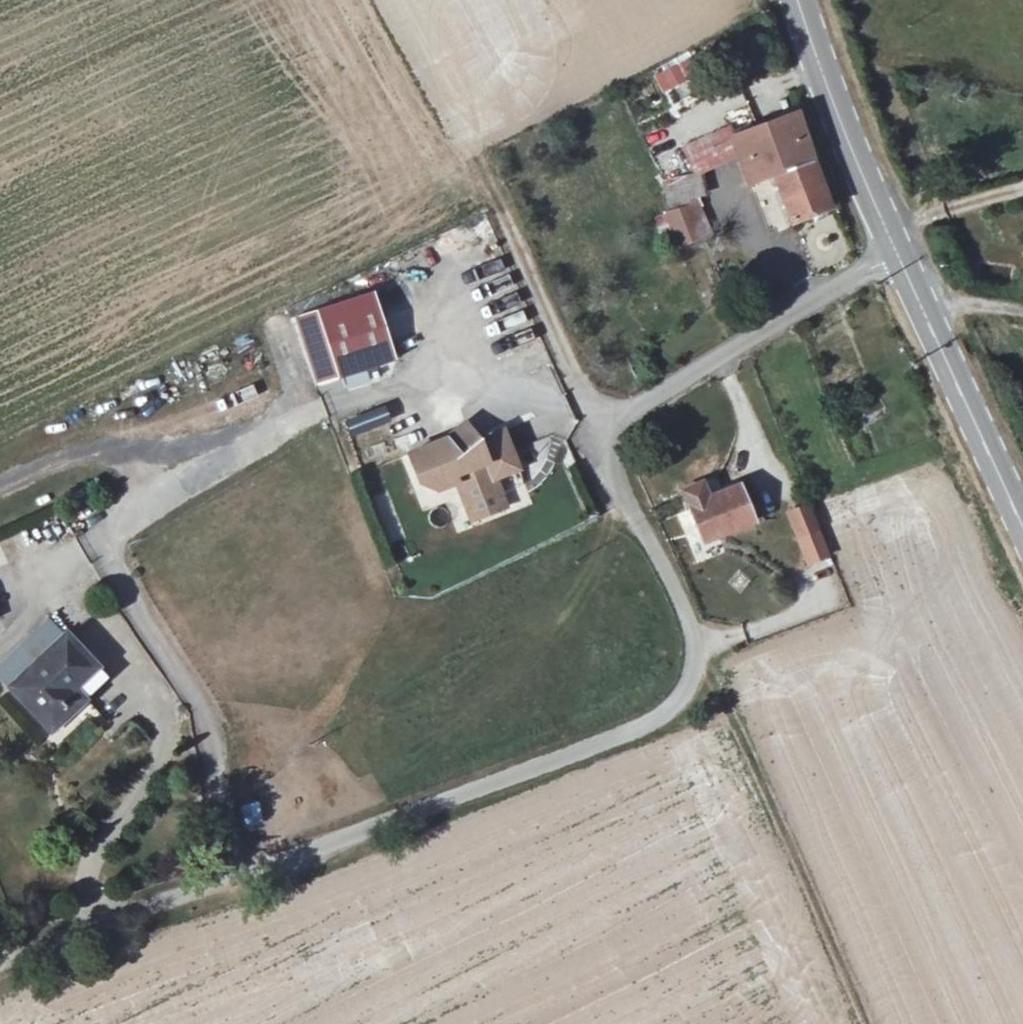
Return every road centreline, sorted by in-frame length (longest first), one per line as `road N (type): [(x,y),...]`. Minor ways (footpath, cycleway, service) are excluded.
road 1 (residential): [(897,255),(597,424),(696,636),(695,681),(668,715),(0,962)]
road 2 (secondary): [(1022,527),(897,255)]
road 3 (secondary): [(897,255),(797,0)]

